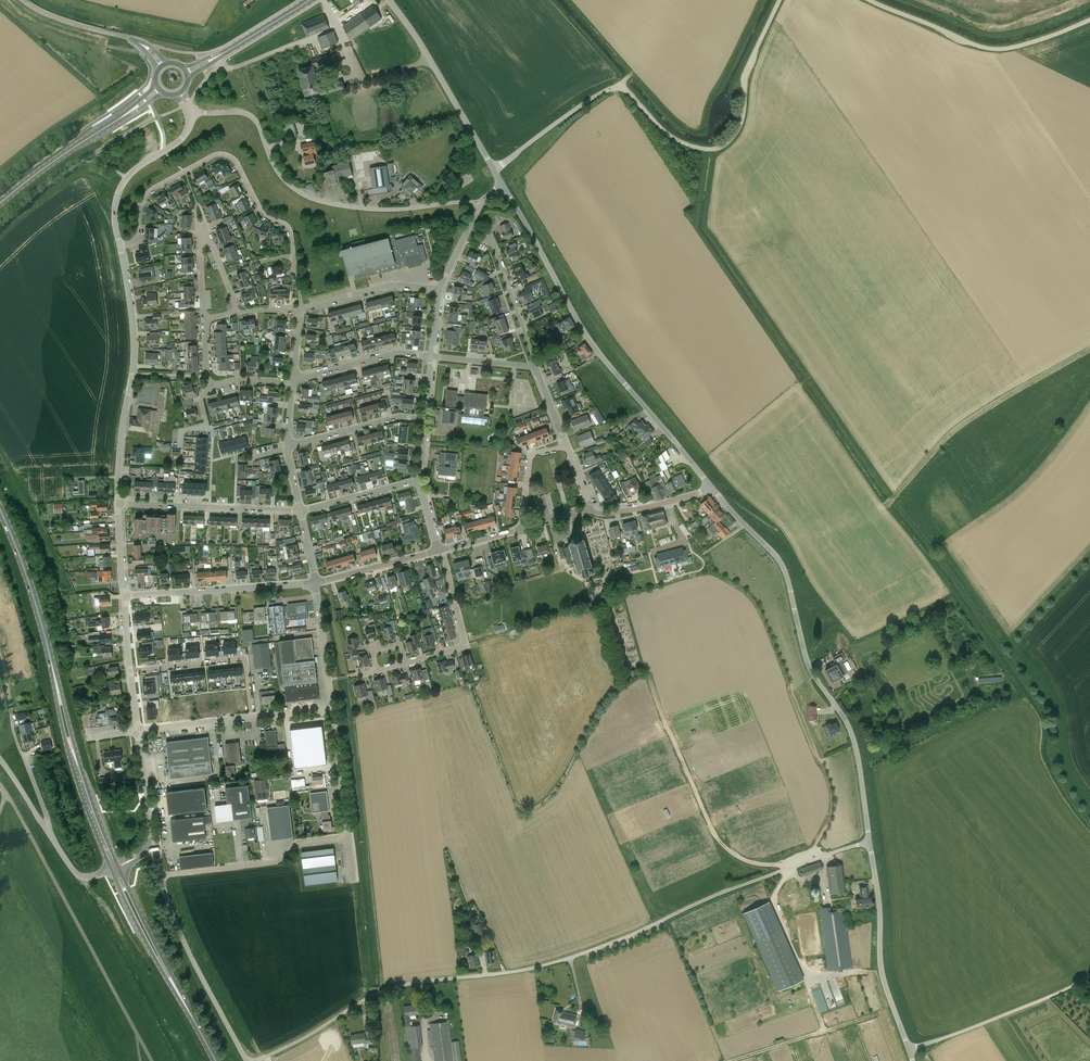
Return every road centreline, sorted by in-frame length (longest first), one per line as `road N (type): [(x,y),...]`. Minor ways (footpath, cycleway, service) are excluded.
road 1 (unclassified): [(257,1060),(377,991),(560,962),(731,889),(869,842)]
road 2 (unclassified): [(494,170),(620,84),(670,136),(722,146),(741,126),(743,77),(778,0)]
road 3 (secondary): [(115,867),(0,510)]
road 4 (residential): [(712,489),(595,348),(503,186)]
road 5 (unclassified): [(869,842),(849,728),(808,664),(785,571),(745,526)]
road 6 (unclassified): [(484,200),(391,209),(312,199),(279,175),(249,115),(192,113)]
road 7 (residential): [(120,245),(135,240),(147,193),(228,154),(262,213),(291,232),(301,308)]
road 8 (residential): [(118,503),(134,349),(120,245)]
road 9 (unclassified): [(873,0),(991,50),(1089,21)]
road 10 (secondary): [(217,1060),(115,867)]
road 11 (unclassified): [(909,1048),(883,981),(869,842)]
road 12 (unclassified): [(246,1060),(188,953),(161,875)]
road 13 (unclassified): [(161,875),(274,862),(303,843),(349,838)]
road 14 (secondary): [(0,201),(159,89)]
road 15 (unclassified): [(1089,975),(909,1048)]
road 16 (residential): [(124,597),(316,584)]
road 17 (residential): [(118,503),(300,511)]
road 18 (residential): [(252,717),(245,657),(131,672)]
road 19 (residential): [(407,661),(466,645),(439,550)]
road 20 (tertiary): [(163,66),(135,40),(22,0)]
road 21 (unclassified): [(118,238),(117,196),(127,177),(177,142),(192,113)]
road 22 (track): [(732,1060),(825,1032),(805,978)]
road 23 (residential): [(237,312),(206,242),(206,317)]
road 24 (residential): [(287,446),(399,416),(425,421)]
road 25 (residential): [(535,366),(497,249),(485,235)]
road 26 (secondary): [(188,71),(309,0)]
road 27 (residential): [(295,379),(394,352),(431,356)]
road 28 (residential): [(301,308),(392,287),(438,289)]
road 29 (unclassified): [(349,838),(331,707)]
road 30 (residential): [(316,584),(439,550)]
road 31 (unclassified): [(494,170),(430,61)]
road 32 (unclassified): [(331,707),(316,584)]
road 33 (residential): [(300,511),(419,480)]
road 34 (unclassified): [(48,828),(11,713)]

